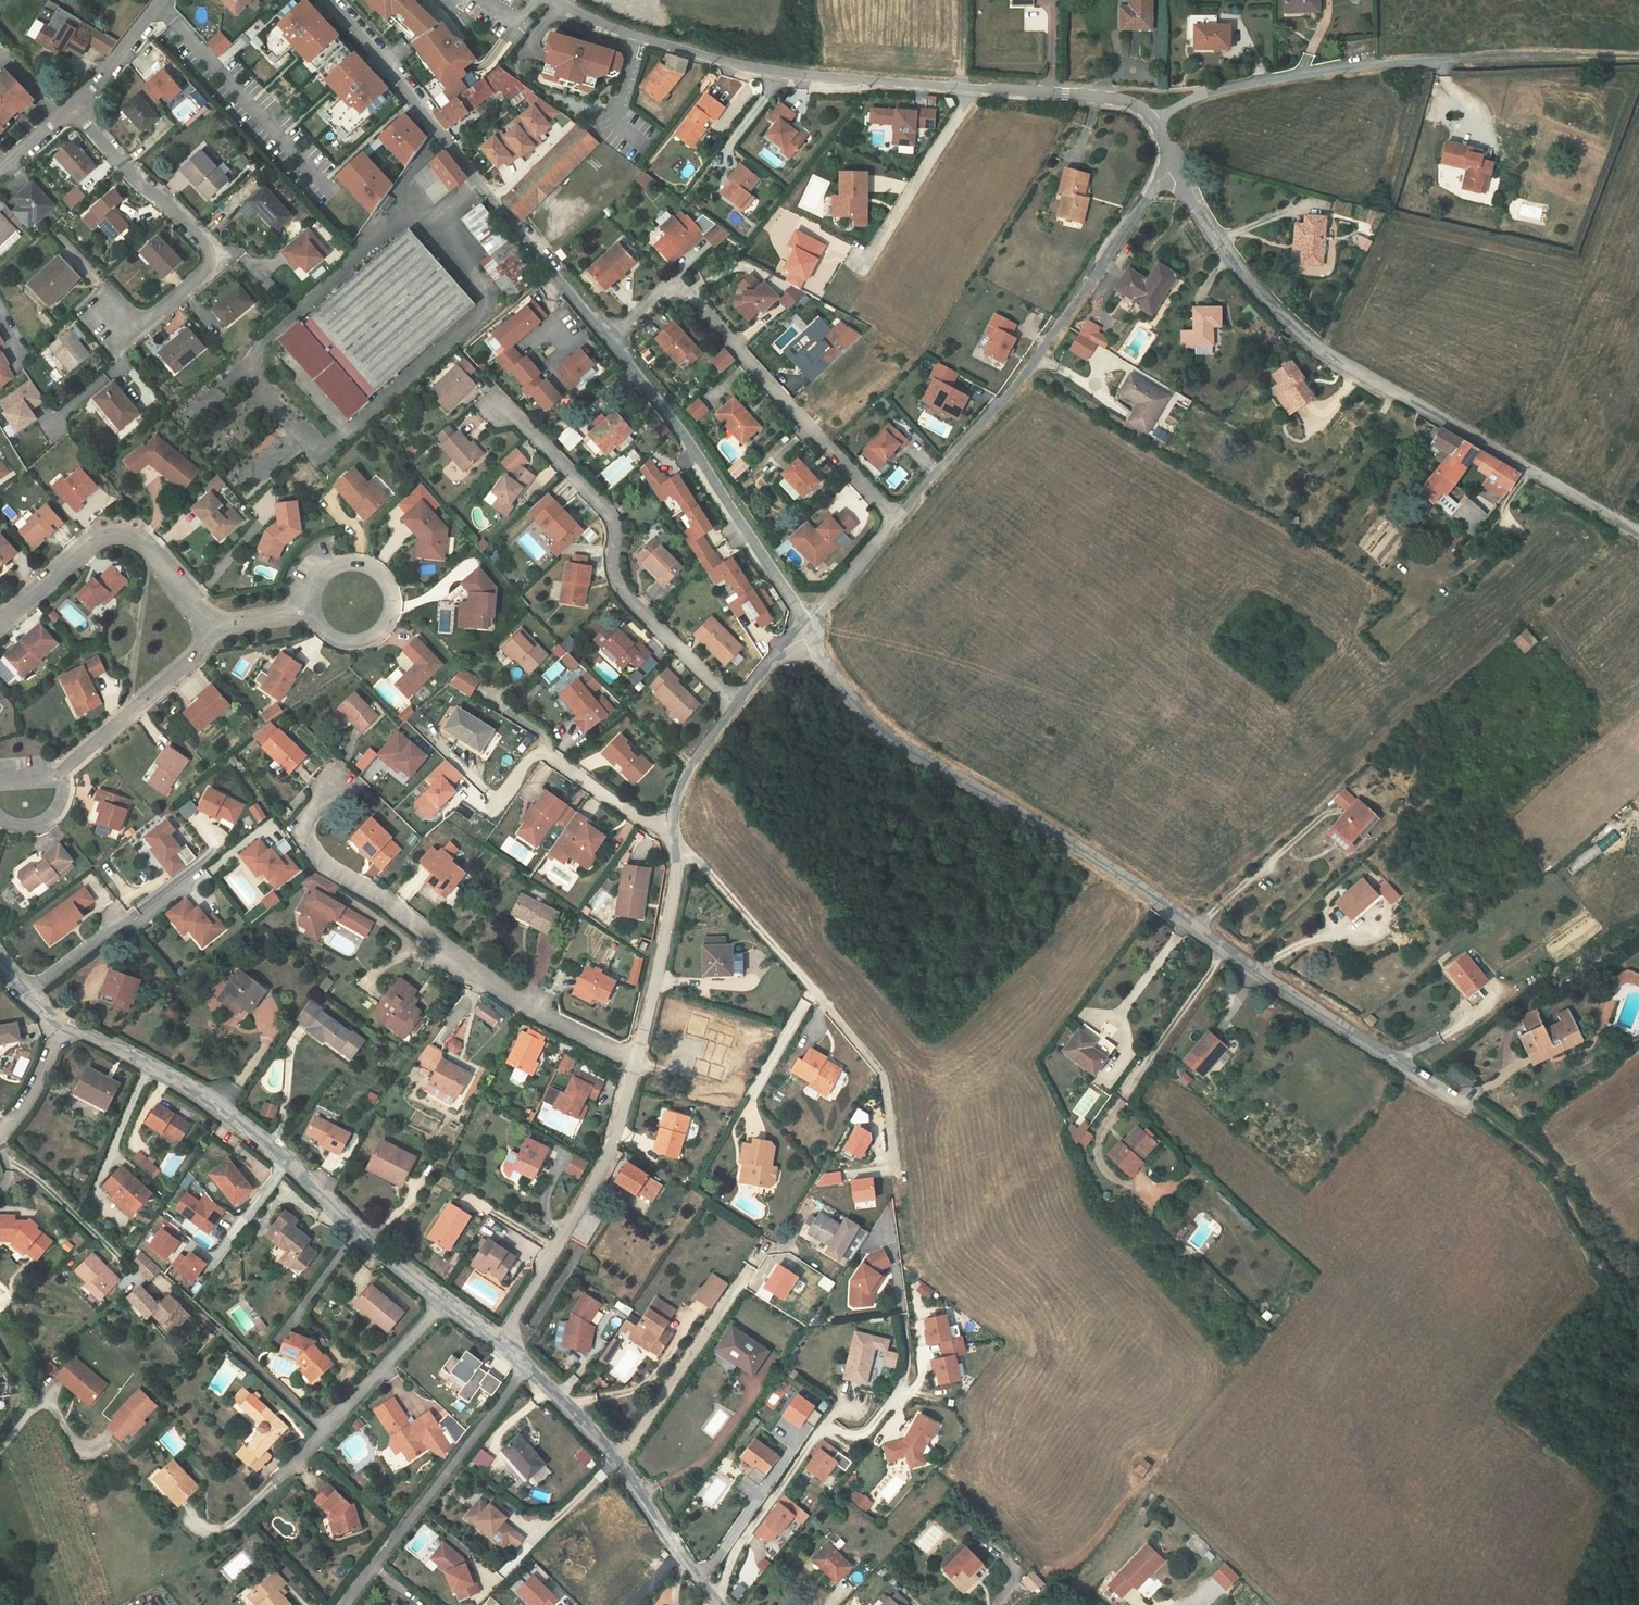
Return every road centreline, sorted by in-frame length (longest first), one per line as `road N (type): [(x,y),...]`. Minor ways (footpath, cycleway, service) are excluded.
road 1 (unclassified): [(1461,1102),(1046,828),(902,749),(841,690),(804,625)]
road 2 (unclassified): [(555,0),(709,61),(778,75),(1121,100),(1155,120)]
road 3 (unclassified): [(1171,165),(1216,239),(1281,318),(1318,348),(1638,531)]
road 4 (residential): [(636,1061),(574,1034),(499,987),(320,858),(303,836),(301,815),(335,775)]
road 5 (unclassified): [(1171,165),(1021,380),(896,519)]
road 6 (residential): [(322,0),(607,340)]
road 7 (residential): [(673,836),(884,1076),(895,1167)]
road 8 (residential): [(607,340),(663,294),(692,300),(896,519)]
road 9 (residential): [(531,432),(610,517),(622,593),(734,705)]
road 10 (residential): [(607,340),(703,465),(804,625)]
road 11 (residential): [(73,112),(207,249),(208,270),(128,334),(111,314)]
road 12 (unclassified): [(1465,58),(1264,80),(1201,94),(1155,120)]
road 13 (unclassified): [(636,1061),(606,1159),(500,1342)]
road 14 (residential): [(528,1367),(342,1604)]
road 15 (residential): [(0,626),(96,541),(116,535),(141,543),(208,627)]
road 16 (unclassified): [(61,1025),(198,1097),(286,1162)]
road 17 (residential): [(443,1302),(272,1485)]
road 18 (unclassified): [(528,1367),(616,1460),(680,1556)]
road 19 (unclassified): [(673,836),(676,866),(636,1061)]
road 20 (residential): [(311,608),(321,630),(349,642),(374,636),(391,614),(391,589),(375,567),(346,560),(320,574)]
road 21 (residential): [(208,627),(199,652),(62,776)]
road 22 (unclassified): [(286,1162),(443,1302)]
road 23 (residential): [(546,754),(673,836)]
road 24 (unclassified): [(734,705),(689,767),(672,809),(673,836)]
road 25 (residential): [(163,0),(73,112)]
road 26 (unclassified): [(896,519),(804,625)]
road 27 (residential): [(0,1136),(33,1089),(61,1025)]

